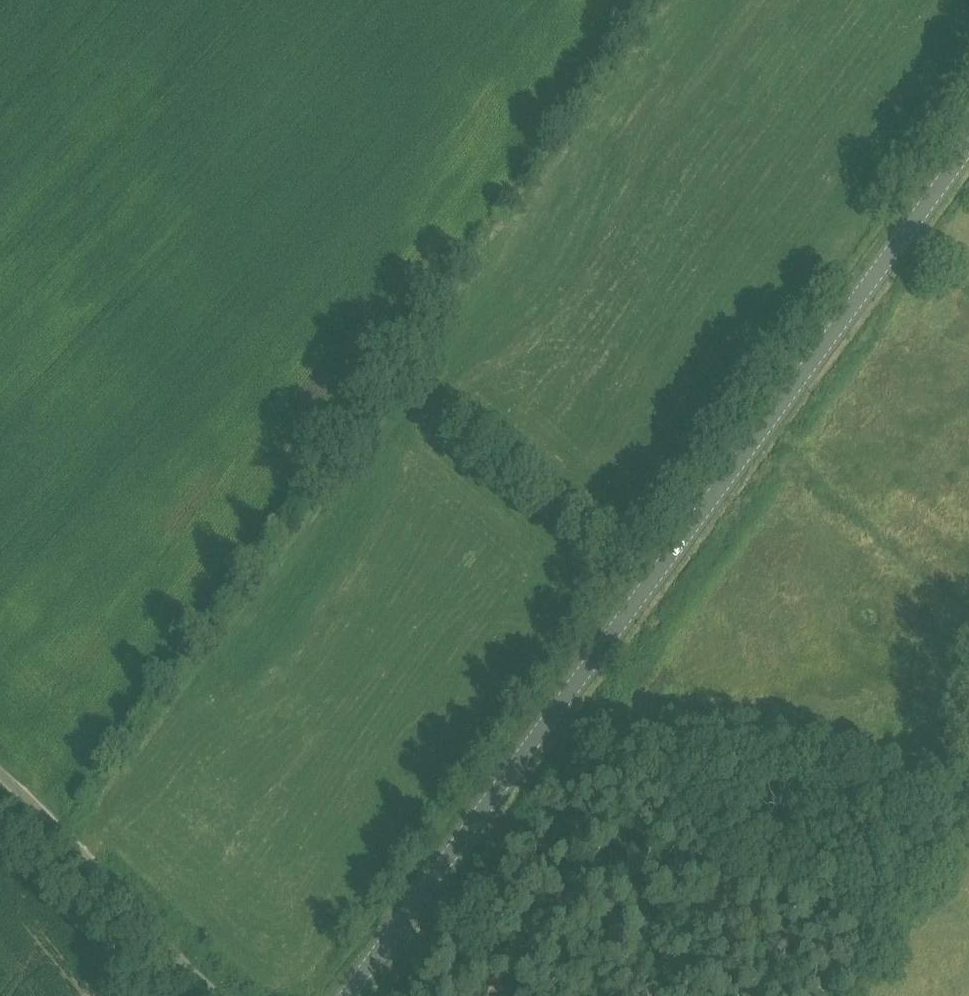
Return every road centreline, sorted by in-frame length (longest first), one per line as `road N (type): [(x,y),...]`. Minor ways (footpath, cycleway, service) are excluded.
road 1 (secondary): [(346,995),(968,145)]
road 2 (residential): [(229,995),(0,784)]

